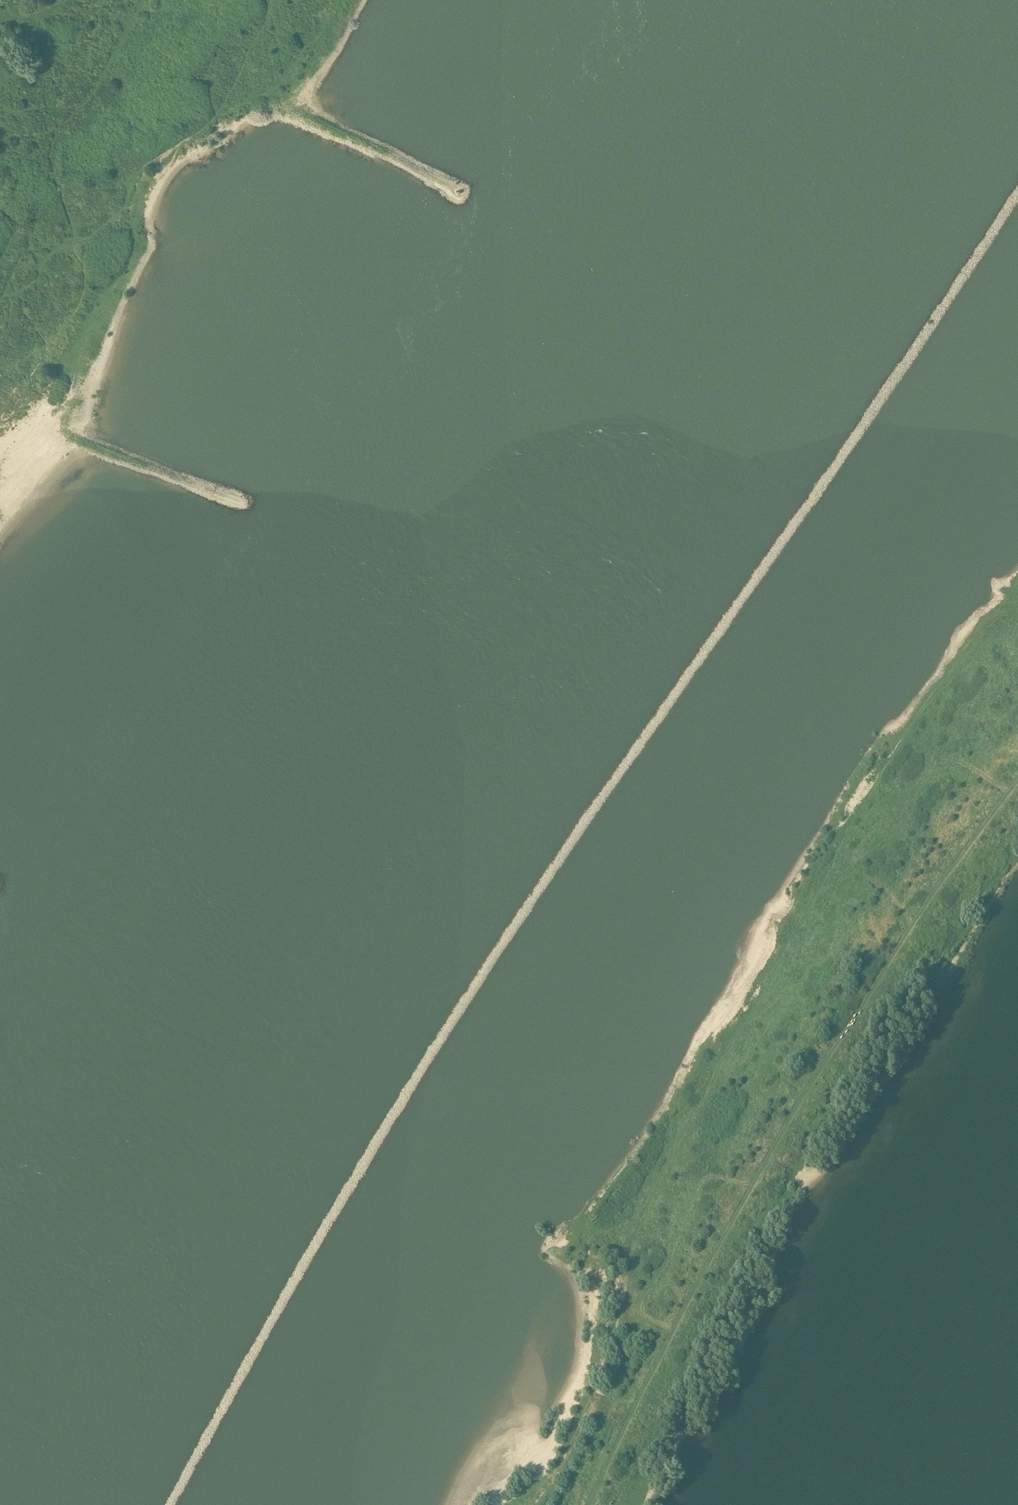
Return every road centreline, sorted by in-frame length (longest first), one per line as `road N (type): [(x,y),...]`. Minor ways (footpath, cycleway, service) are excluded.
road 1 (track): [(933,890),(747,1196),(591,1504)]
road 2 (track): [(1017,773),(933,890)]

